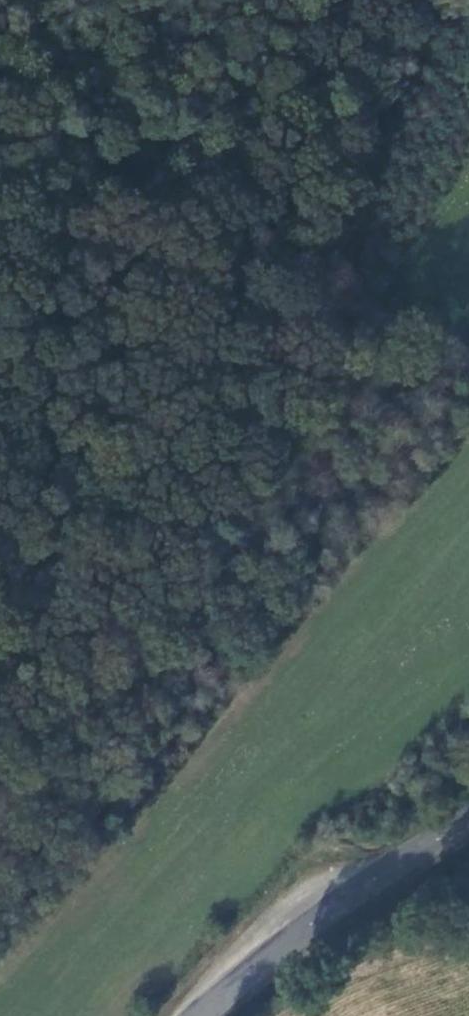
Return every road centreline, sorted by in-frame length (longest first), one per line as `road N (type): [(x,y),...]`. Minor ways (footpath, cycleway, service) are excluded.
road 1 (tertiary): [(468,819),(316,920),(202,1015)]

